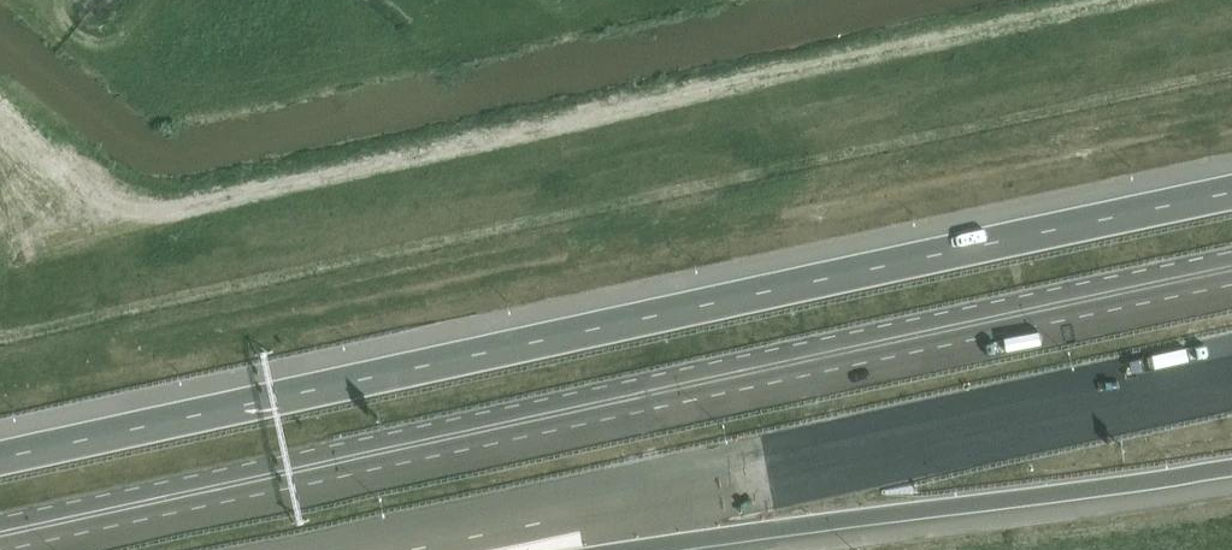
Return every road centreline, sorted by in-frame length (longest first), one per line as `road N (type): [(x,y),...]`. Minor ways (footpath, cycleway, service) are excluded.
road 1 (motorway): [(1231,273),(0,543)]
road 2 (motorway): [(1231,193),(0,455)]
road 3 (motorway): [(388,549),(1231,378)]
road 4 (motorway): [(641,549),(1231,466)]

